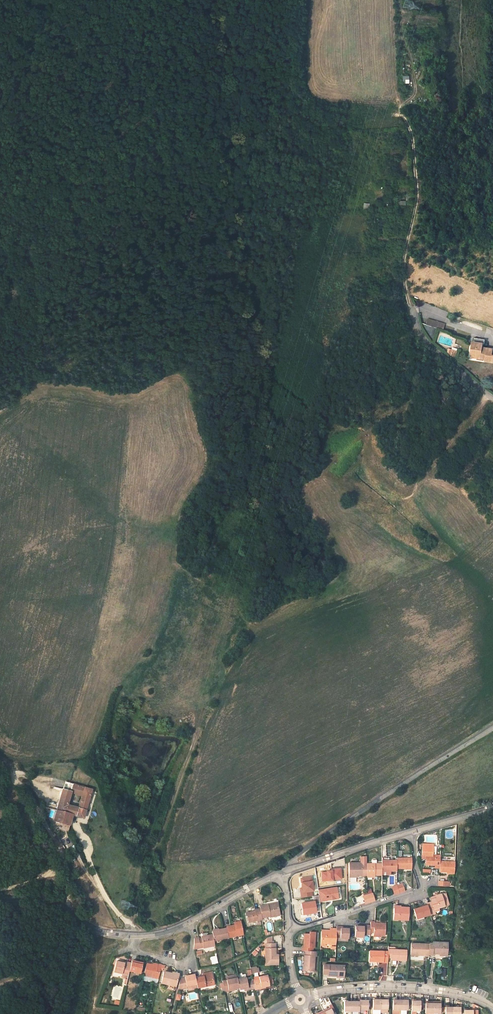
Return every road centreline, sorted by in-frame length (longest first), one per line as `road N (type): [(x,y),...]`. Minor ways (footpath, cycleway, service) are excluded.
road 1 (track): [(409,309),(402,265),(416,196),(401,106),(415,86),(400,0)]
road 2 (track): [(0,413),(25,396),(38,358),(35,241),(0,176)]
road 3 (unclassified): [(282,871),(492,727)]
road 4 (track): [(132,935),(143,861),(196,736),(196,719)]
road 5 (residential): [(411,831),(422,888),(287,933)]
road 6 (residential): [(492,1011),(447,991),(384,987),(331,989),(299,1000)]
road 7 (track): [(0,762),(30,794),(63,857),(68,908)]
road 8 (unclassified): [(0,899),(43,899),(132,935)]
road 9 (unclassified): [(411,831),(282,871)]
road 10 (residential): [(492,398),(422,336),(409,309)]

